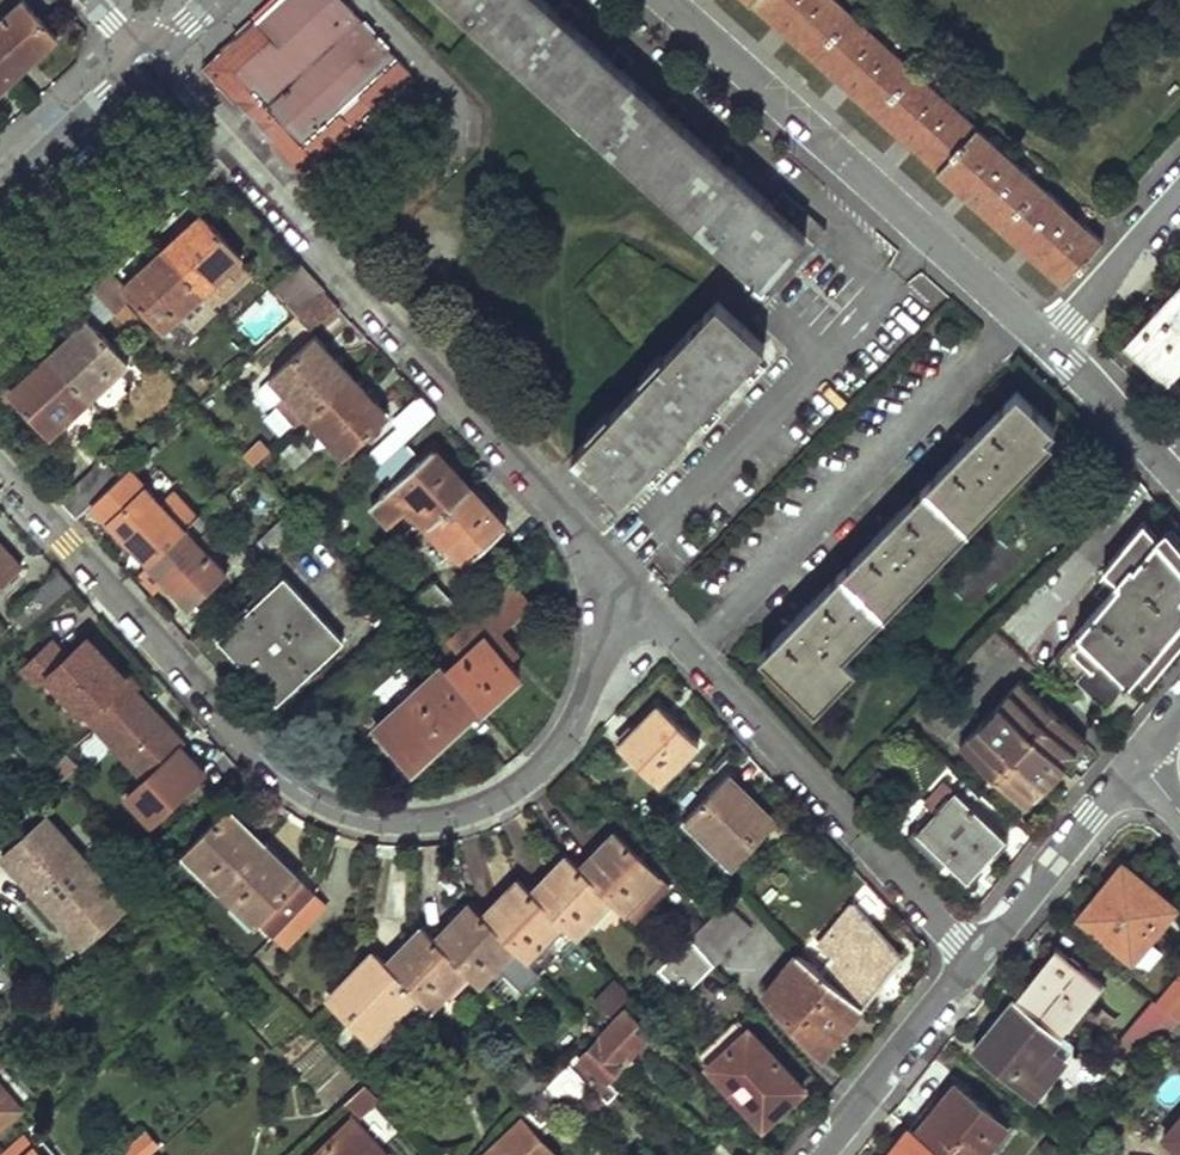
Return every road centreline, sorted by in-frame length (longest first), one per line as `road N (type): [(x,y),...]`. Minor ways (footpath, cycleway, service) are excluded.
road 1 (residential): [(0,467),(240,739),(301,793),(353,811),(443,814),(534,774),(587,698),(606,628),(598,560)]
road 2 (residential): [(148,66),(598,560)]
road 3 (residential): [(598,560),(699,655),(976,961)]
road 4 (residential): [(1049,345),(665,0)]
road 5 (residential): [(976,961),(1134,764)]
road 6 (residential): [(819,1154),(976,961)]
road 7 (residential): [(1179,188),(1049,345)]
road 8 (tertiary): [(0,198),(148,66)]
road 9 (residential): [(1179,482),(1049,345)]

